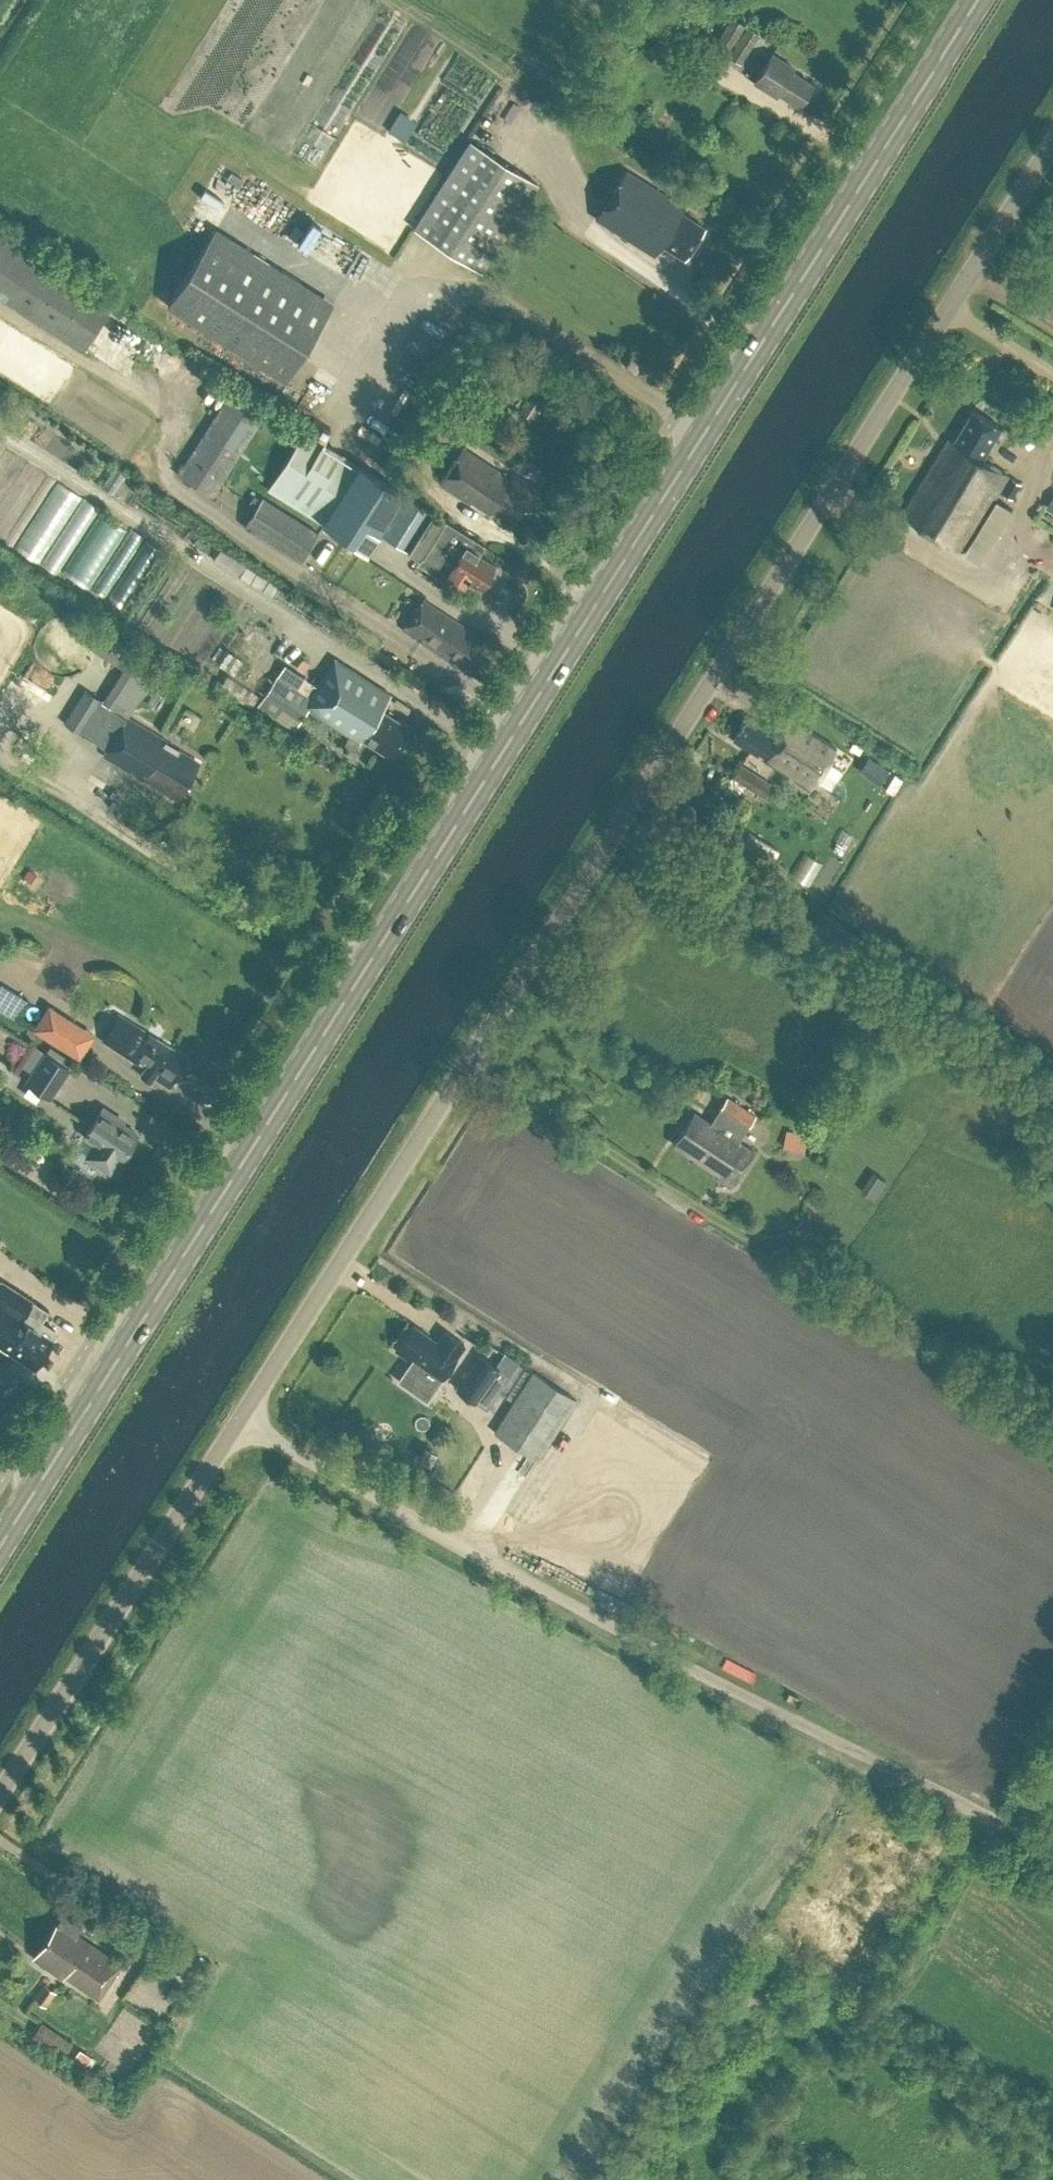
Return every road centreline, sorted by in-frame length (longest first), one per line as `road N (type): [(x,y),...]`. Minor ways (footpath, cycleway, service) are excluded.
road 1 (unclassified): [(238,1420),(1052,139)]
road 2 (unclassified): [(238,1420),(1052,1854)]
road 3 (primary): [(498,751),(975,0)]
road 4 (primary): [(0,1540),(369,956)]
road 5 (unclassified): [(0,1791),(238,1420)]
road 6 (track): [(342,940),(71,780)]
road 7 (primary): [(369,956),(498,751)]

